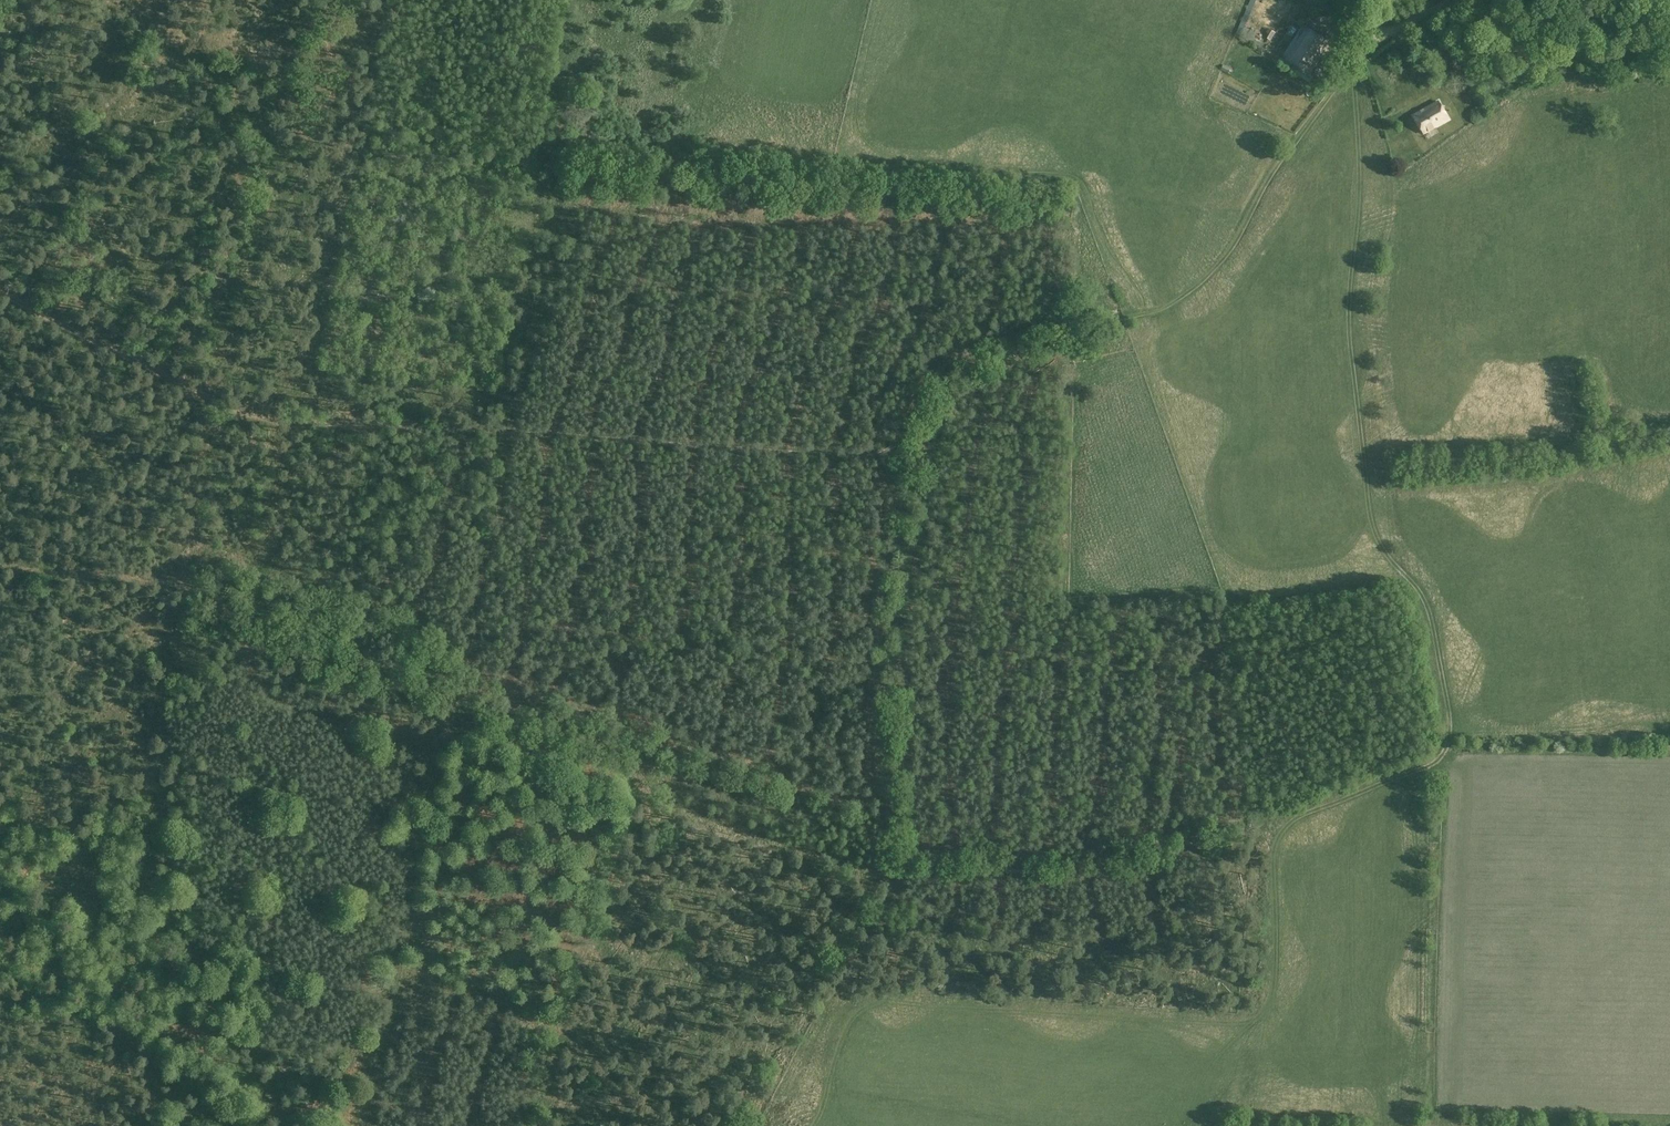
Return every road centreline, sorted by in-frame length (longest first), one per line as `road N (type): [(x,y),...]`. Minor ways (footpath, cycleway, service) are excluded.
road 1 (track): [(0,294),(236,415),(851,458),(886,449),(923,399),(980,350),(1123,318)]
road 2 (track): [(1449,0),(1380,34),(1289,151),(1232,243),(1184,298),(1123,318)]

